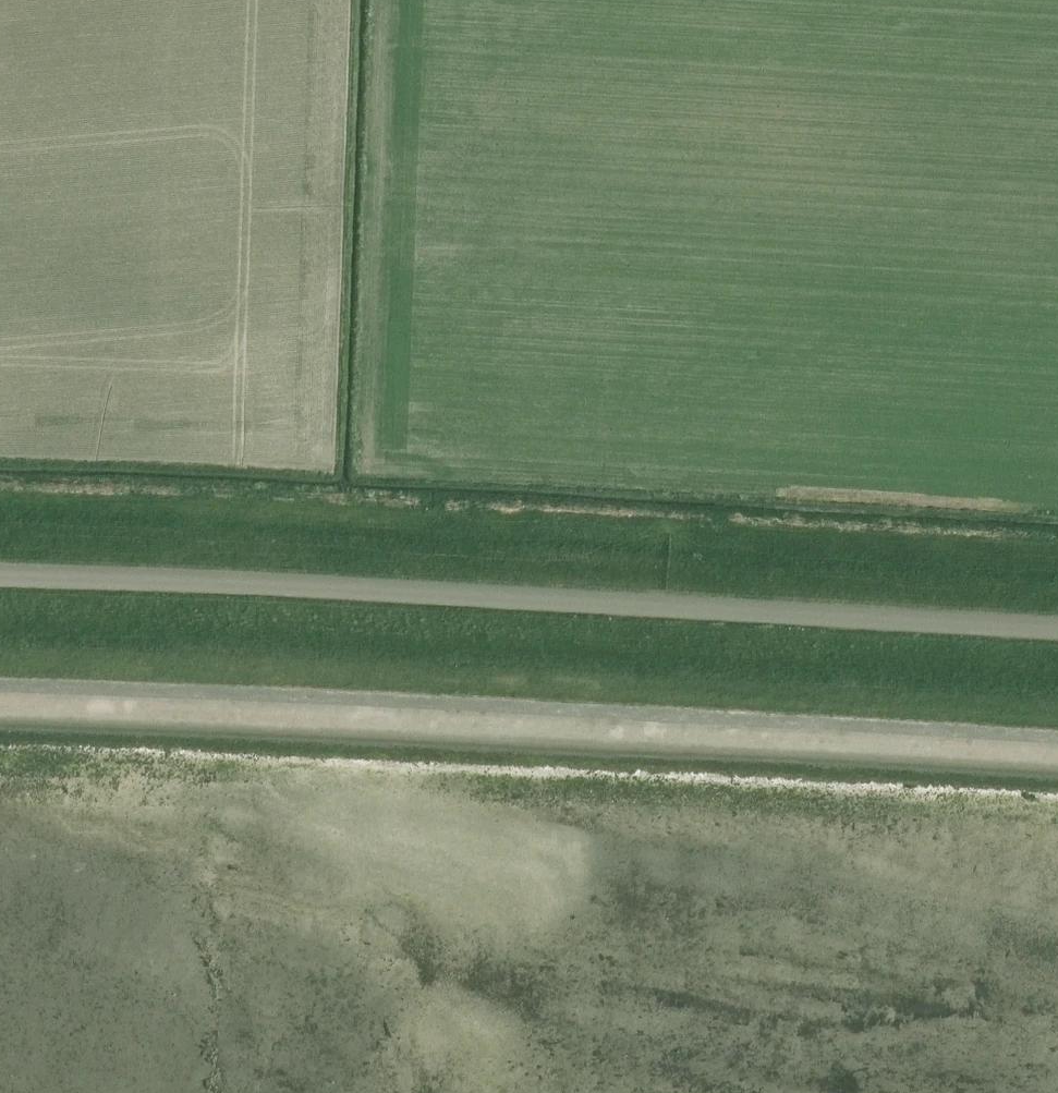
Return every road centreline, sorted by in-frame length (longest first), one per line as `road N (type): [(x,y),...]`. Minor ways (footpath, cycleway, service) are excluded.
road 1 (unclassified): [(1057,639),(0,580)]

